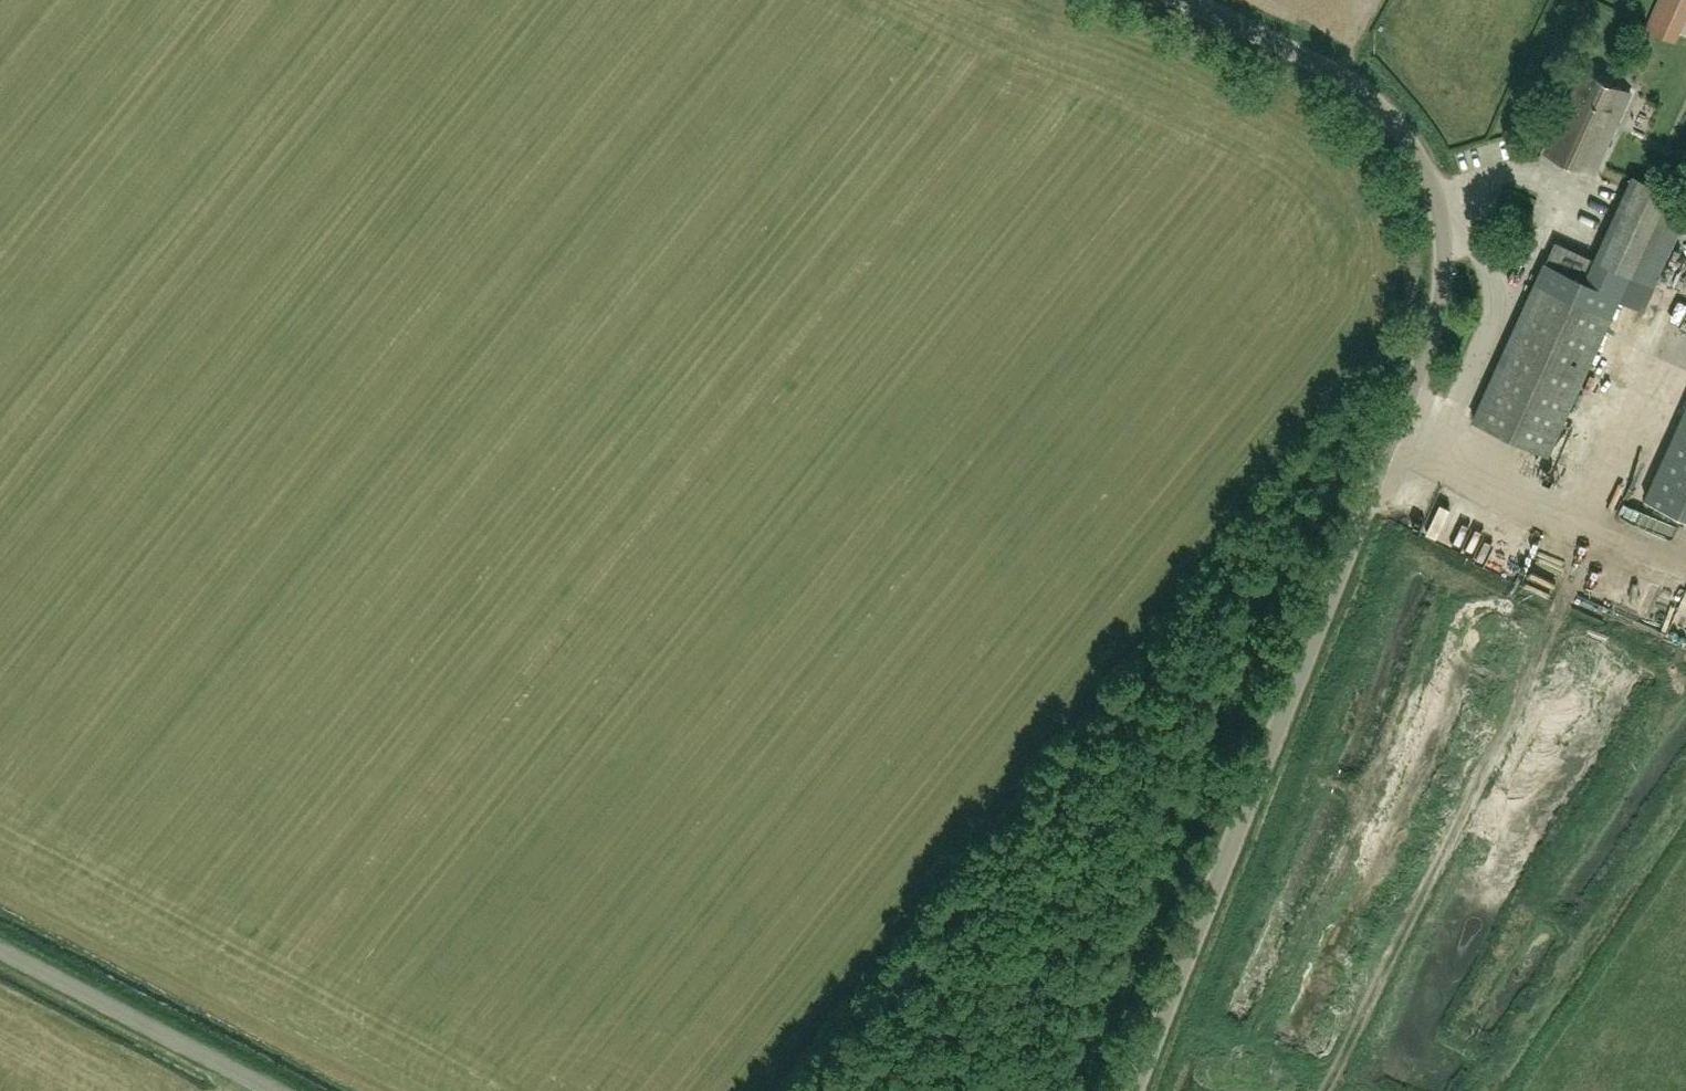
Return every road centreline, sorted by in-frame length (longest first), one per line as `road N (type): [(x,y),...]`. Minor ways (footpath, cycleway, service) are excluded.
road 1 (unclassified): [(1133,1090),(1427,353),(1444,274),(1431,187),(1390,115),(1292,50),(1184,0)]
road 2 (unclassified): [(270,1090),(0,951)]

